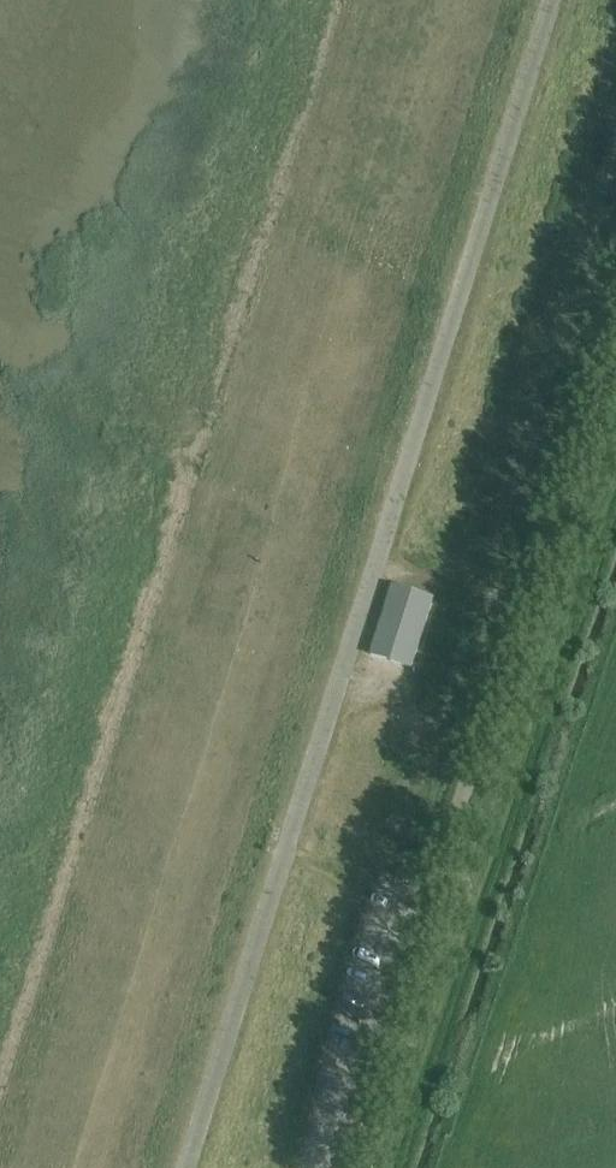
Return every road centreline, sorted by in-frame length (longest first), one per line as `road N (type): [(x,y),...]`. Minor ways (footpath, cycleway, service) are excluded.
road 1 (unclassified): [(191,1167),(562,0)]
road 2 (unclassified): [(338,1167),(365,1109),(615,334)]

